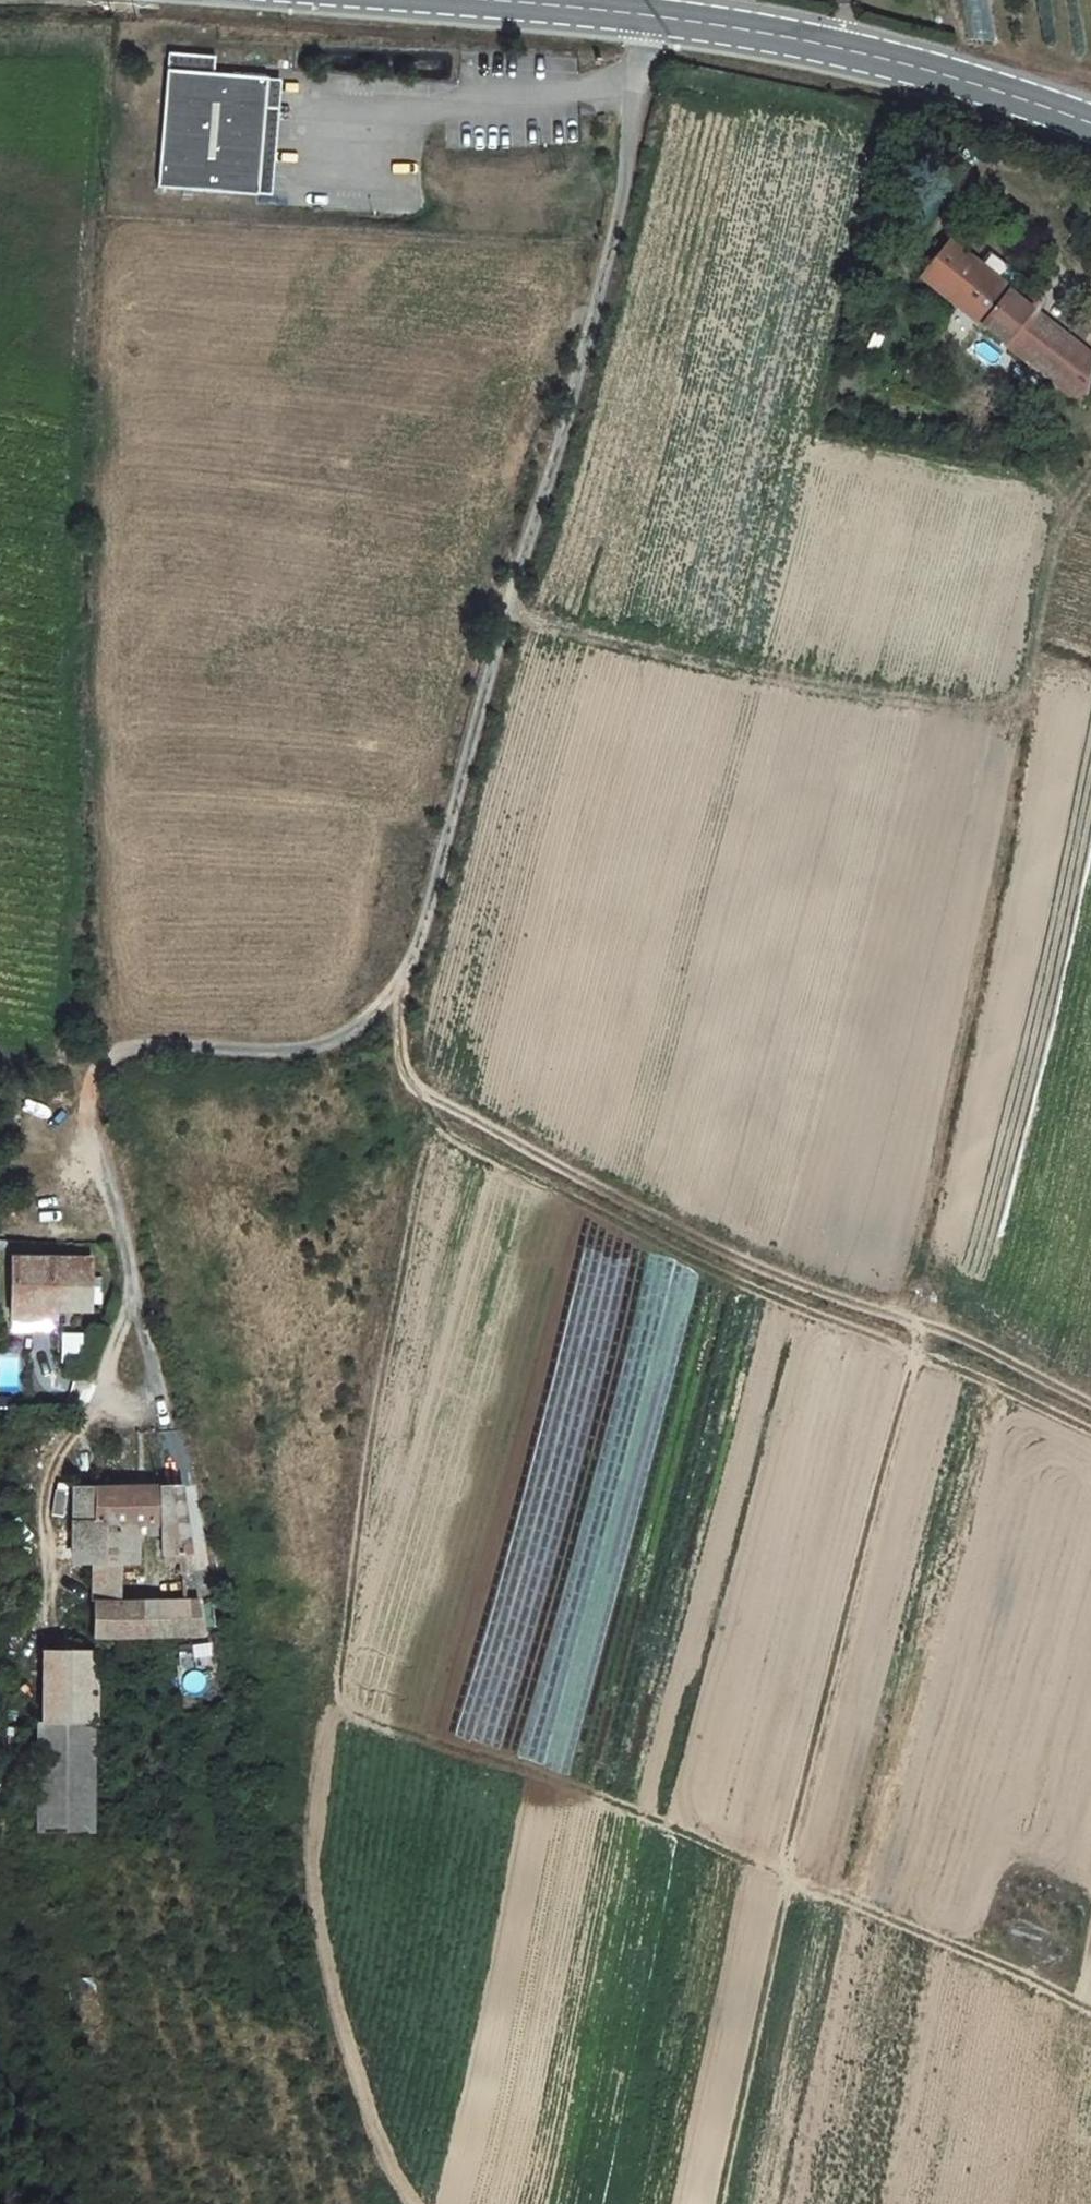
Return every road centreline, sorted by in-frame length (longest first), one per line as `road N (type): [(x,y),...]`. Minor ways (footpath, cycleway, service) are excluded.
road 1 (tertiary): [(1090,125),(851,52),(600,11),(448,0)]

